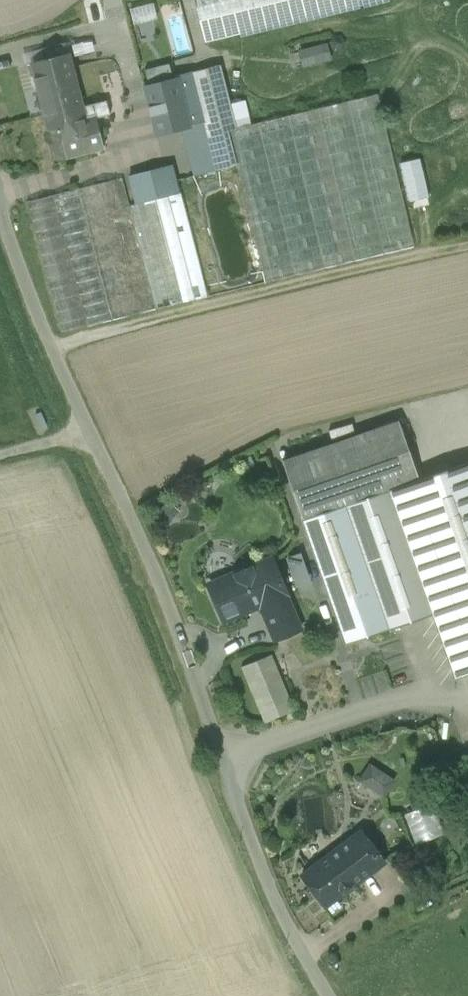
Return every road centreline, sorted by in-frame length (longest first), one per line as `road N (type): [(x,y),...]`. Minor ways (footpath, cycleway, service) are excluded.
road 1 (residential): [(328,995),(279,917),(158,586),(0,216)]

